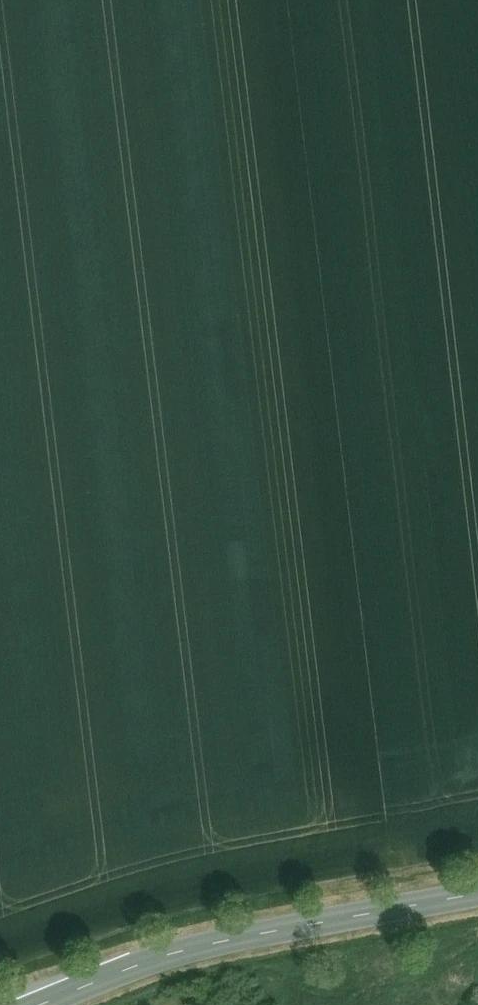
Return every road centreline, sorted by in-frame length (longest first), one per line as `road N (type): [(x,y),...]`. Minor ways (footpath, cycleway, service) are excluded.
road 1 (tertiary): [(42,1004),(207,943),(477,892)]

